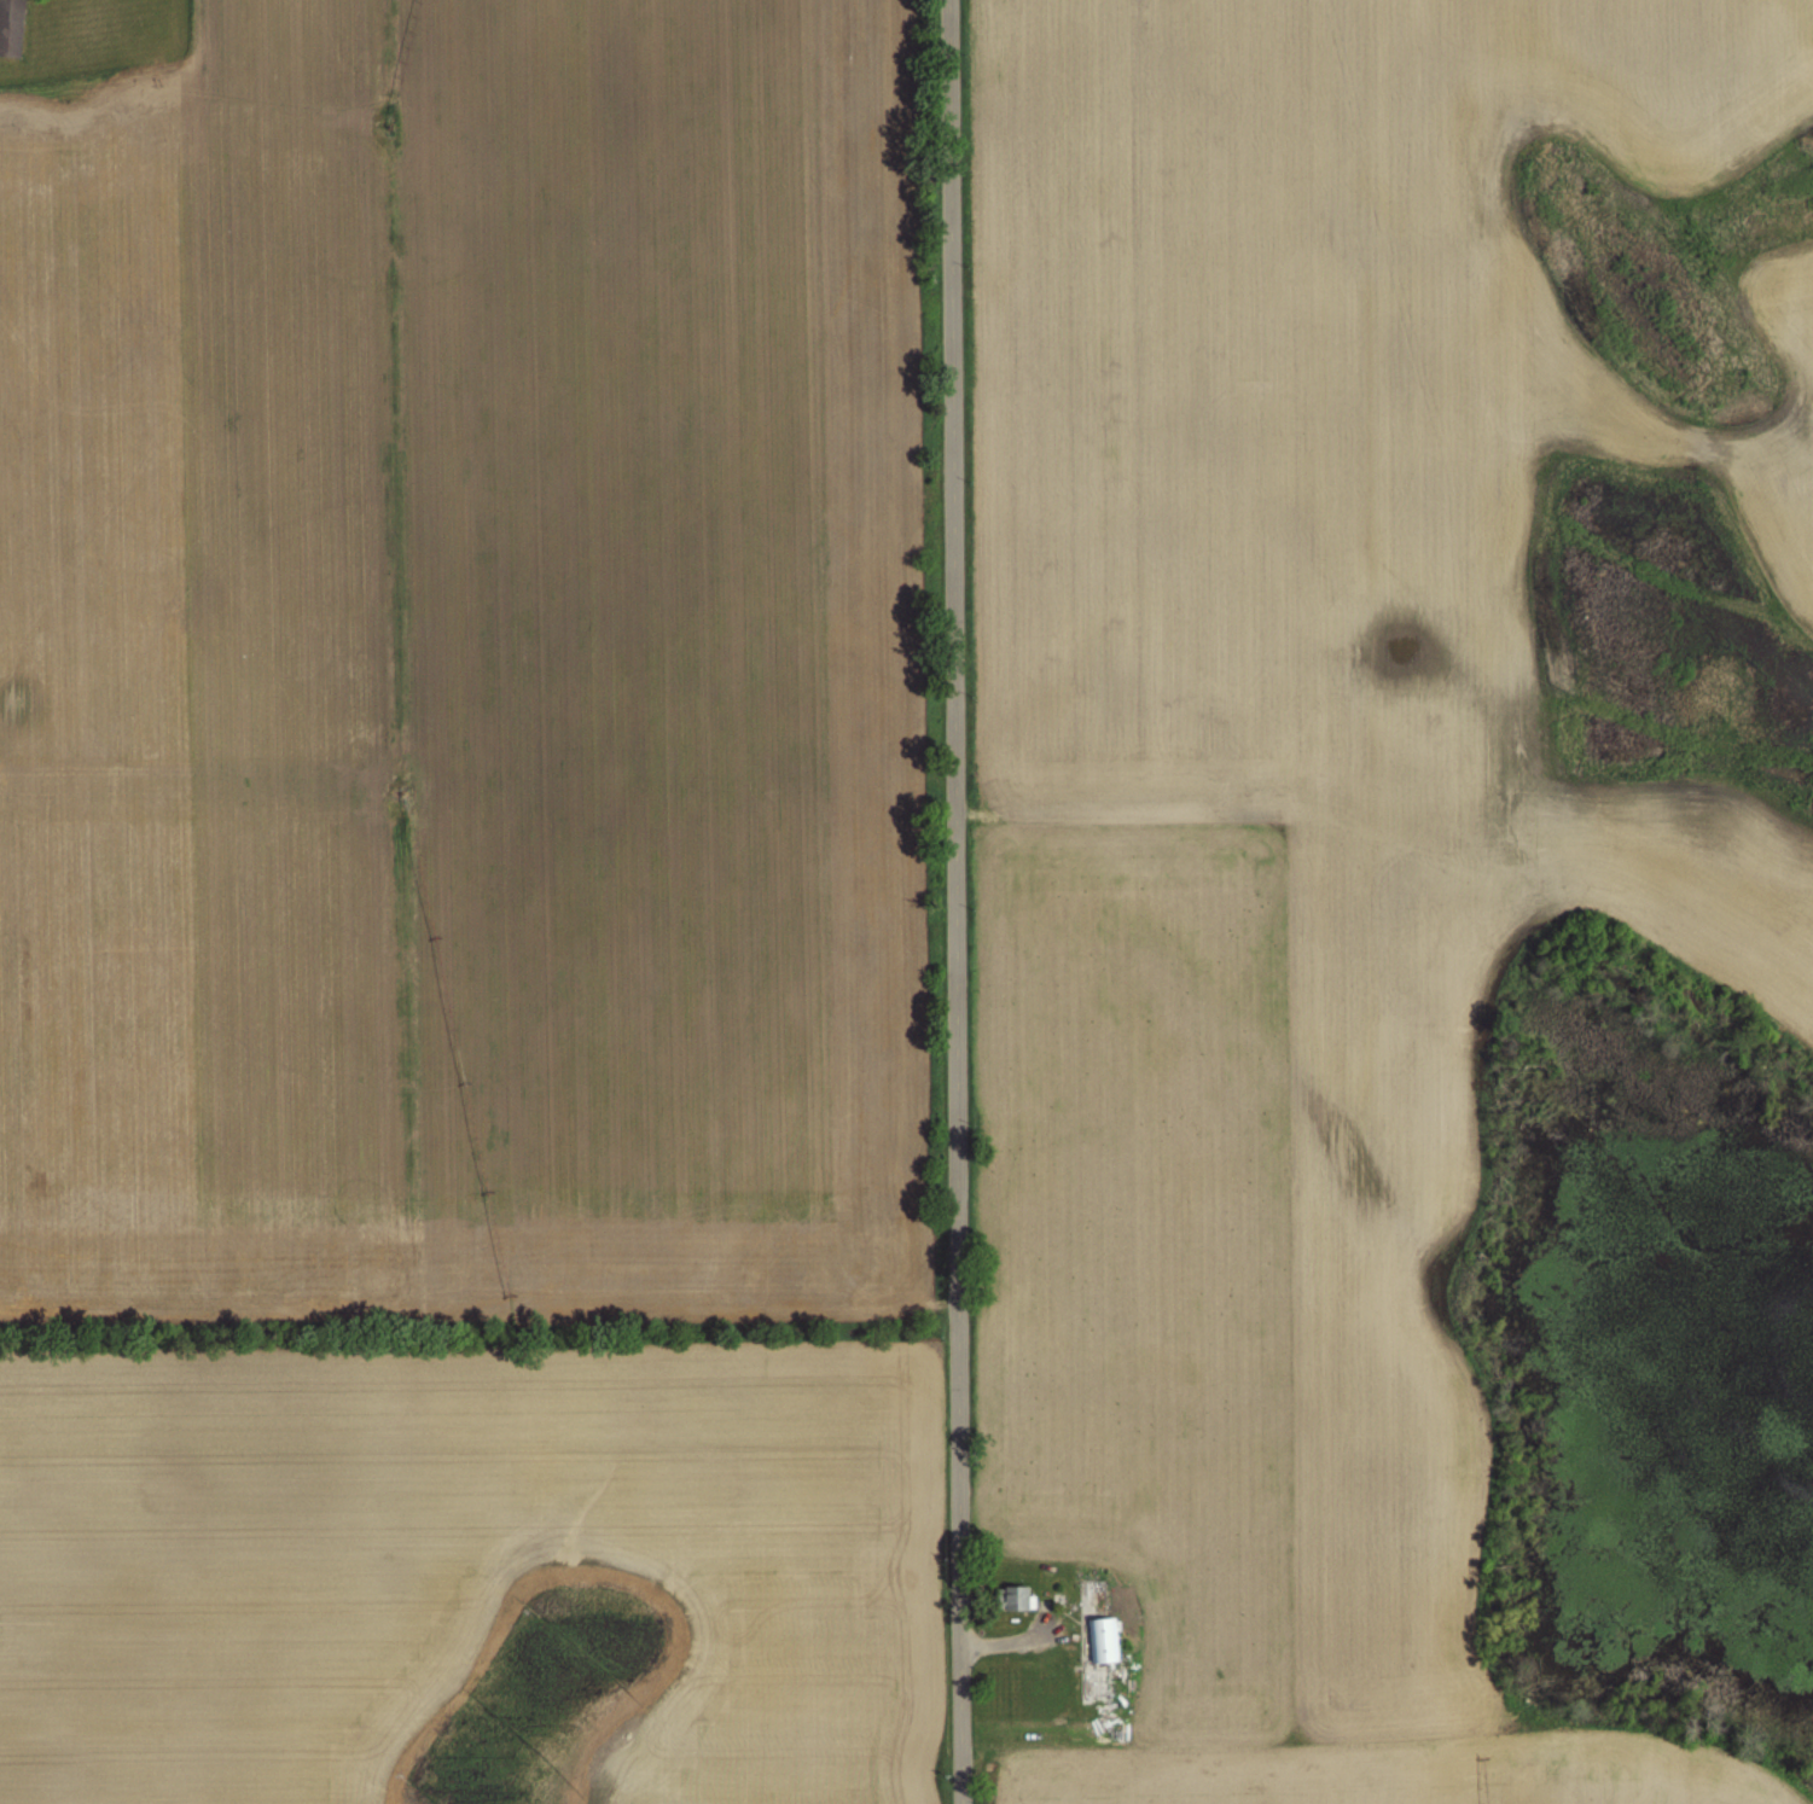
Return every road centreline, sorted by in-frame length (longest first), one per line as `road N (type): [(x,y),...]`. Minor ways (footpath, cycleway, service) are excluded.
road 1 (tertiary): [(954,1803),(938,0)]

